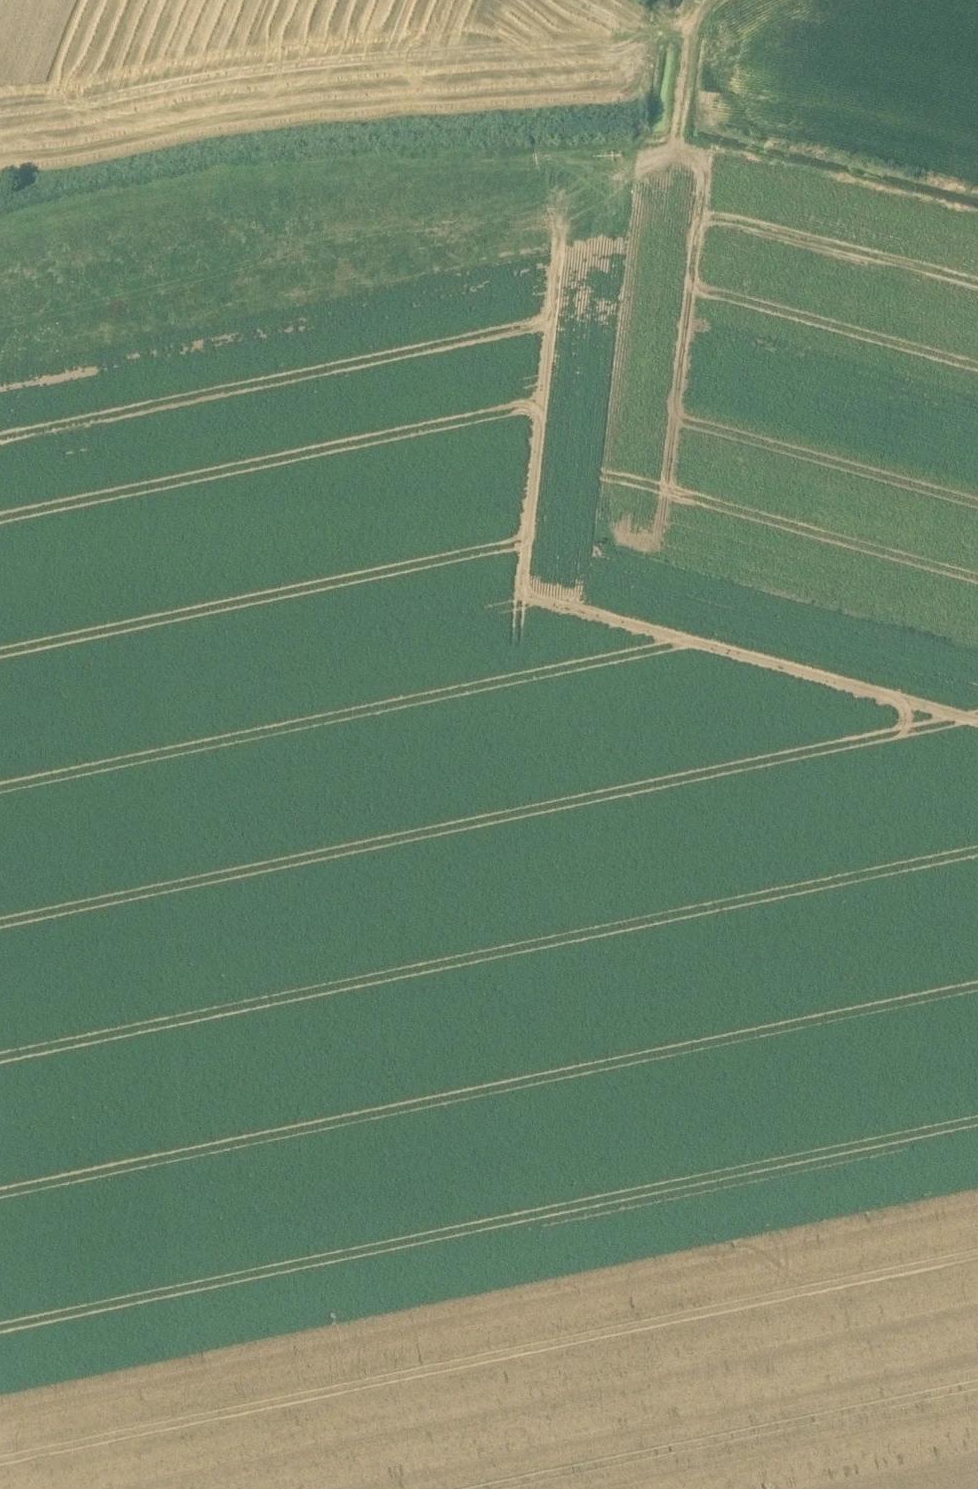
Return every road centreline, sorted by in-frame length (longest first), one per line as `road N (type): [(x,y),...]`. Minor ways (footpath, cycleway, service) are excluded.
road 1 (track): [(706,0),(688,41),(675,140)]

